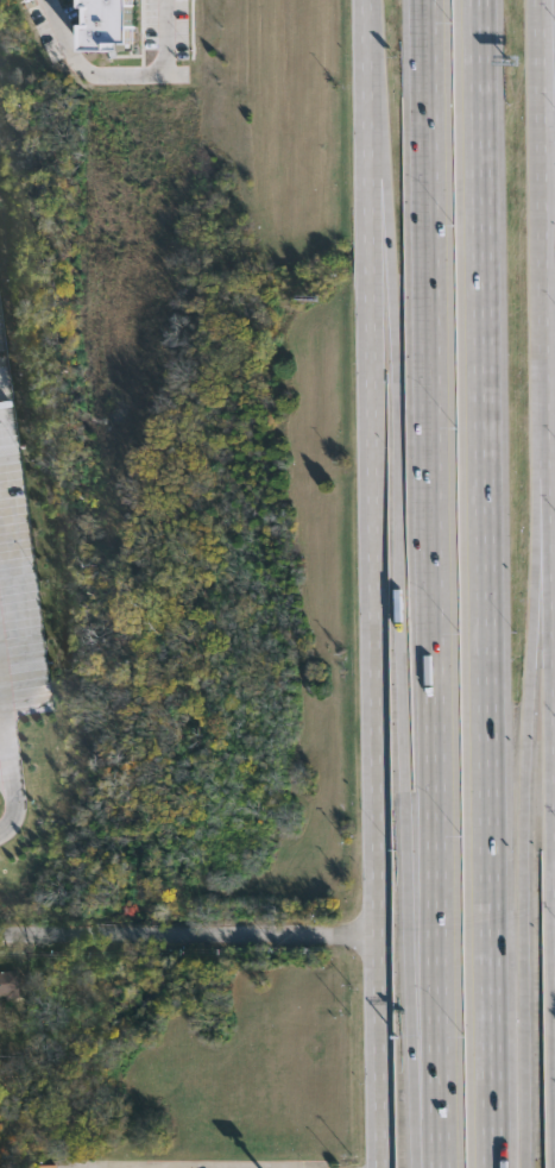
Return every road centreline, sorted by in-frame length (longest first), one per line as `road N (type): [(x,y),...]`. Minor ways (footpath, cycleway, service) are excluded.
road 1 (motorway): [(371,0),(396,404),(418,1167)]
road 2 (motorway): [(491,1167),(477,0)]
road 3 (motorway): [(423,0),(435,1167)]
road 4 (motorway): [(526,1167),(521,867),(534,453),(544,397)]
road 5 (tertiary): [(368,0),(372,711)]
road 6 (residential): [(0,933),(373,938)]
road 7 (tertiary): [(544,397),(551,117)]
road 8 (tertiary): [(373,938),(377,1167)]
road 9 (tertiary): [(372,711),(373,938)]
road 10 (tertiary): [(554,615),(544,397)]

